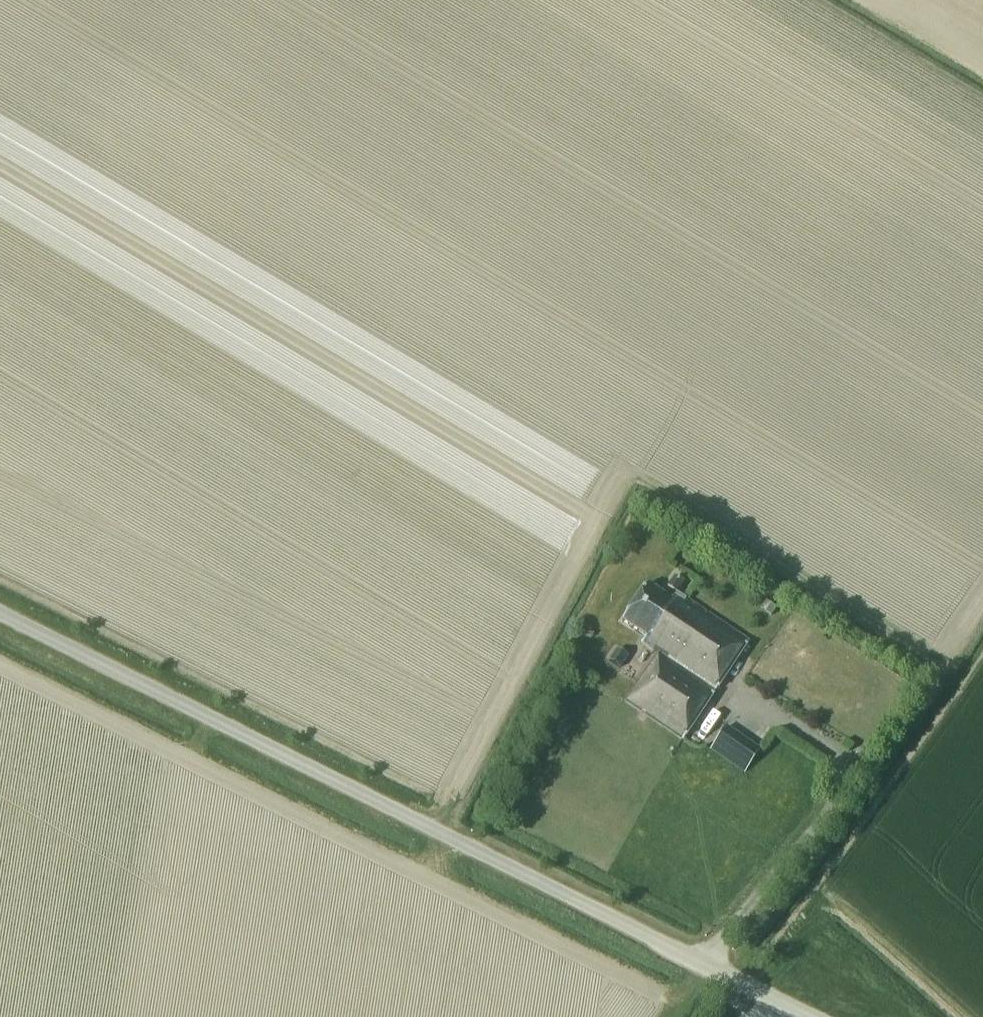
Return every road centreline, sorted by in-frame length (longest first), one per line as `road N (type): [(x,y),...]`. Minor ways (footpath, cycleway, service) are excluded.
road 1 (unclassified): [(826,1016),(0,613)]

